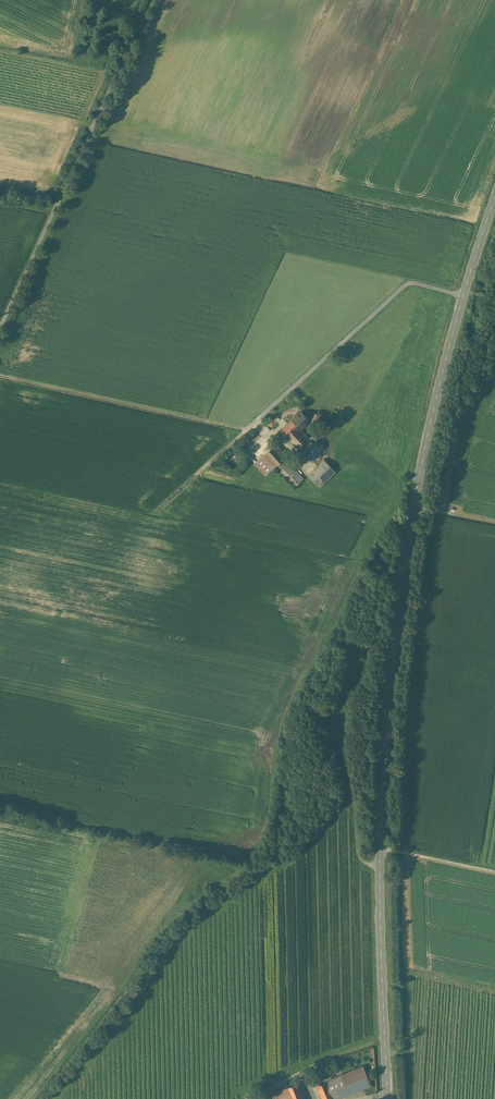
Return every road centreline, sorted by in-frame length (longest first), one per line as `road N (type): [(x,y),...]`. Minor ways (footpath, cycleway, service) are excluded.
road 1 (secondary): [(494,196),(427,437),(396,619),(380,850),(387,1098)]
road 2 (unclassified): [(0,328),(151,0)]
road 3 (track): [(247,429),(0,375)]
road 4 (track): [(380,871),(360,852),(336,730),(360,654)]
road 5 (track): [(247,429),(152,516)]

